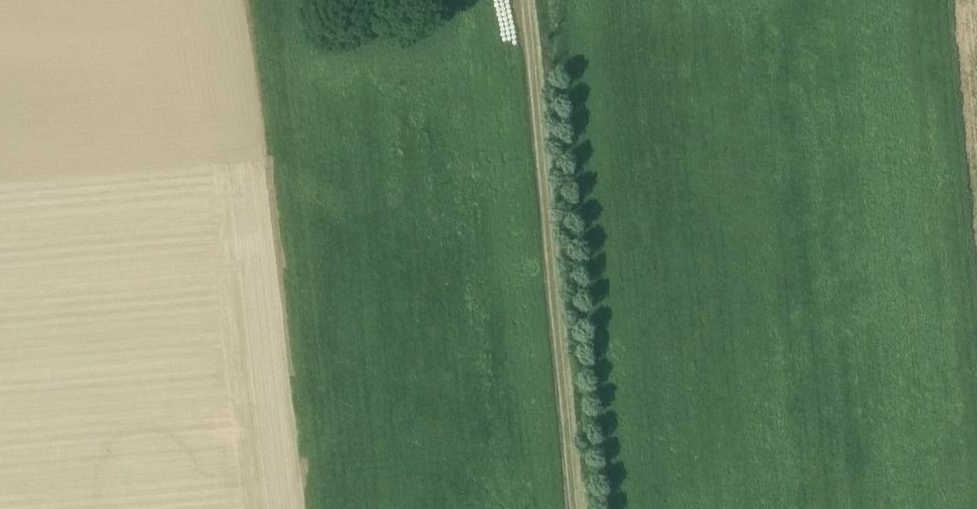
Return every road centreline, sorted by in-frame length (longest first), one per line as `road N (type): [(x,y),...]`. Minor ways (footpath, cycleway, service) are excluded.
road 1 (track): [(524,0),(578,508)]

